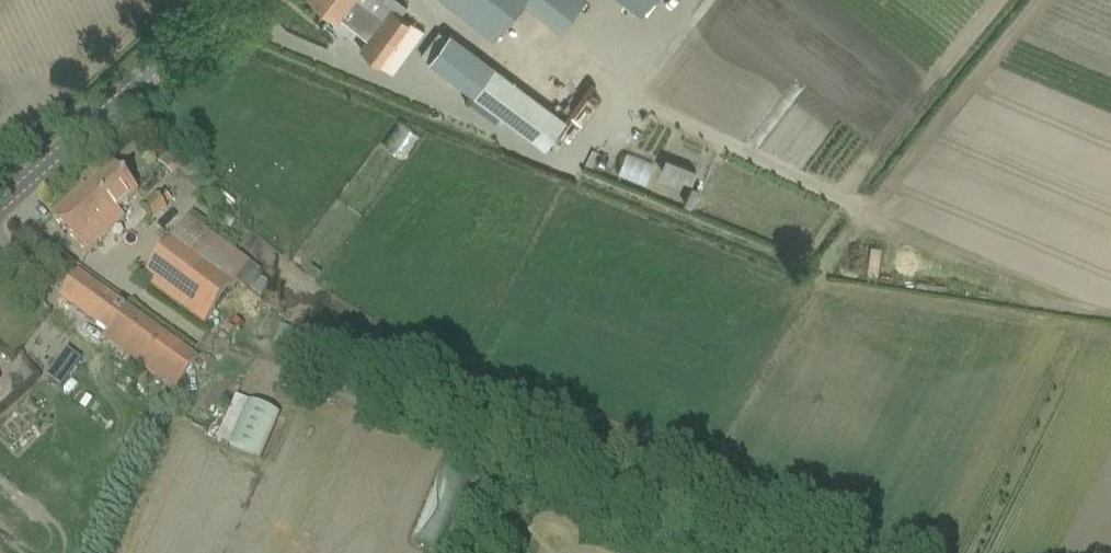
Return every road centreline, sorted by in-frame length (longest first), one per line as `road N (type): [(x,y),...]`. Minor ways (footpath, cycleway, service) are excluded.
road 1 (tertiary): [(0,206),(199,0)]

